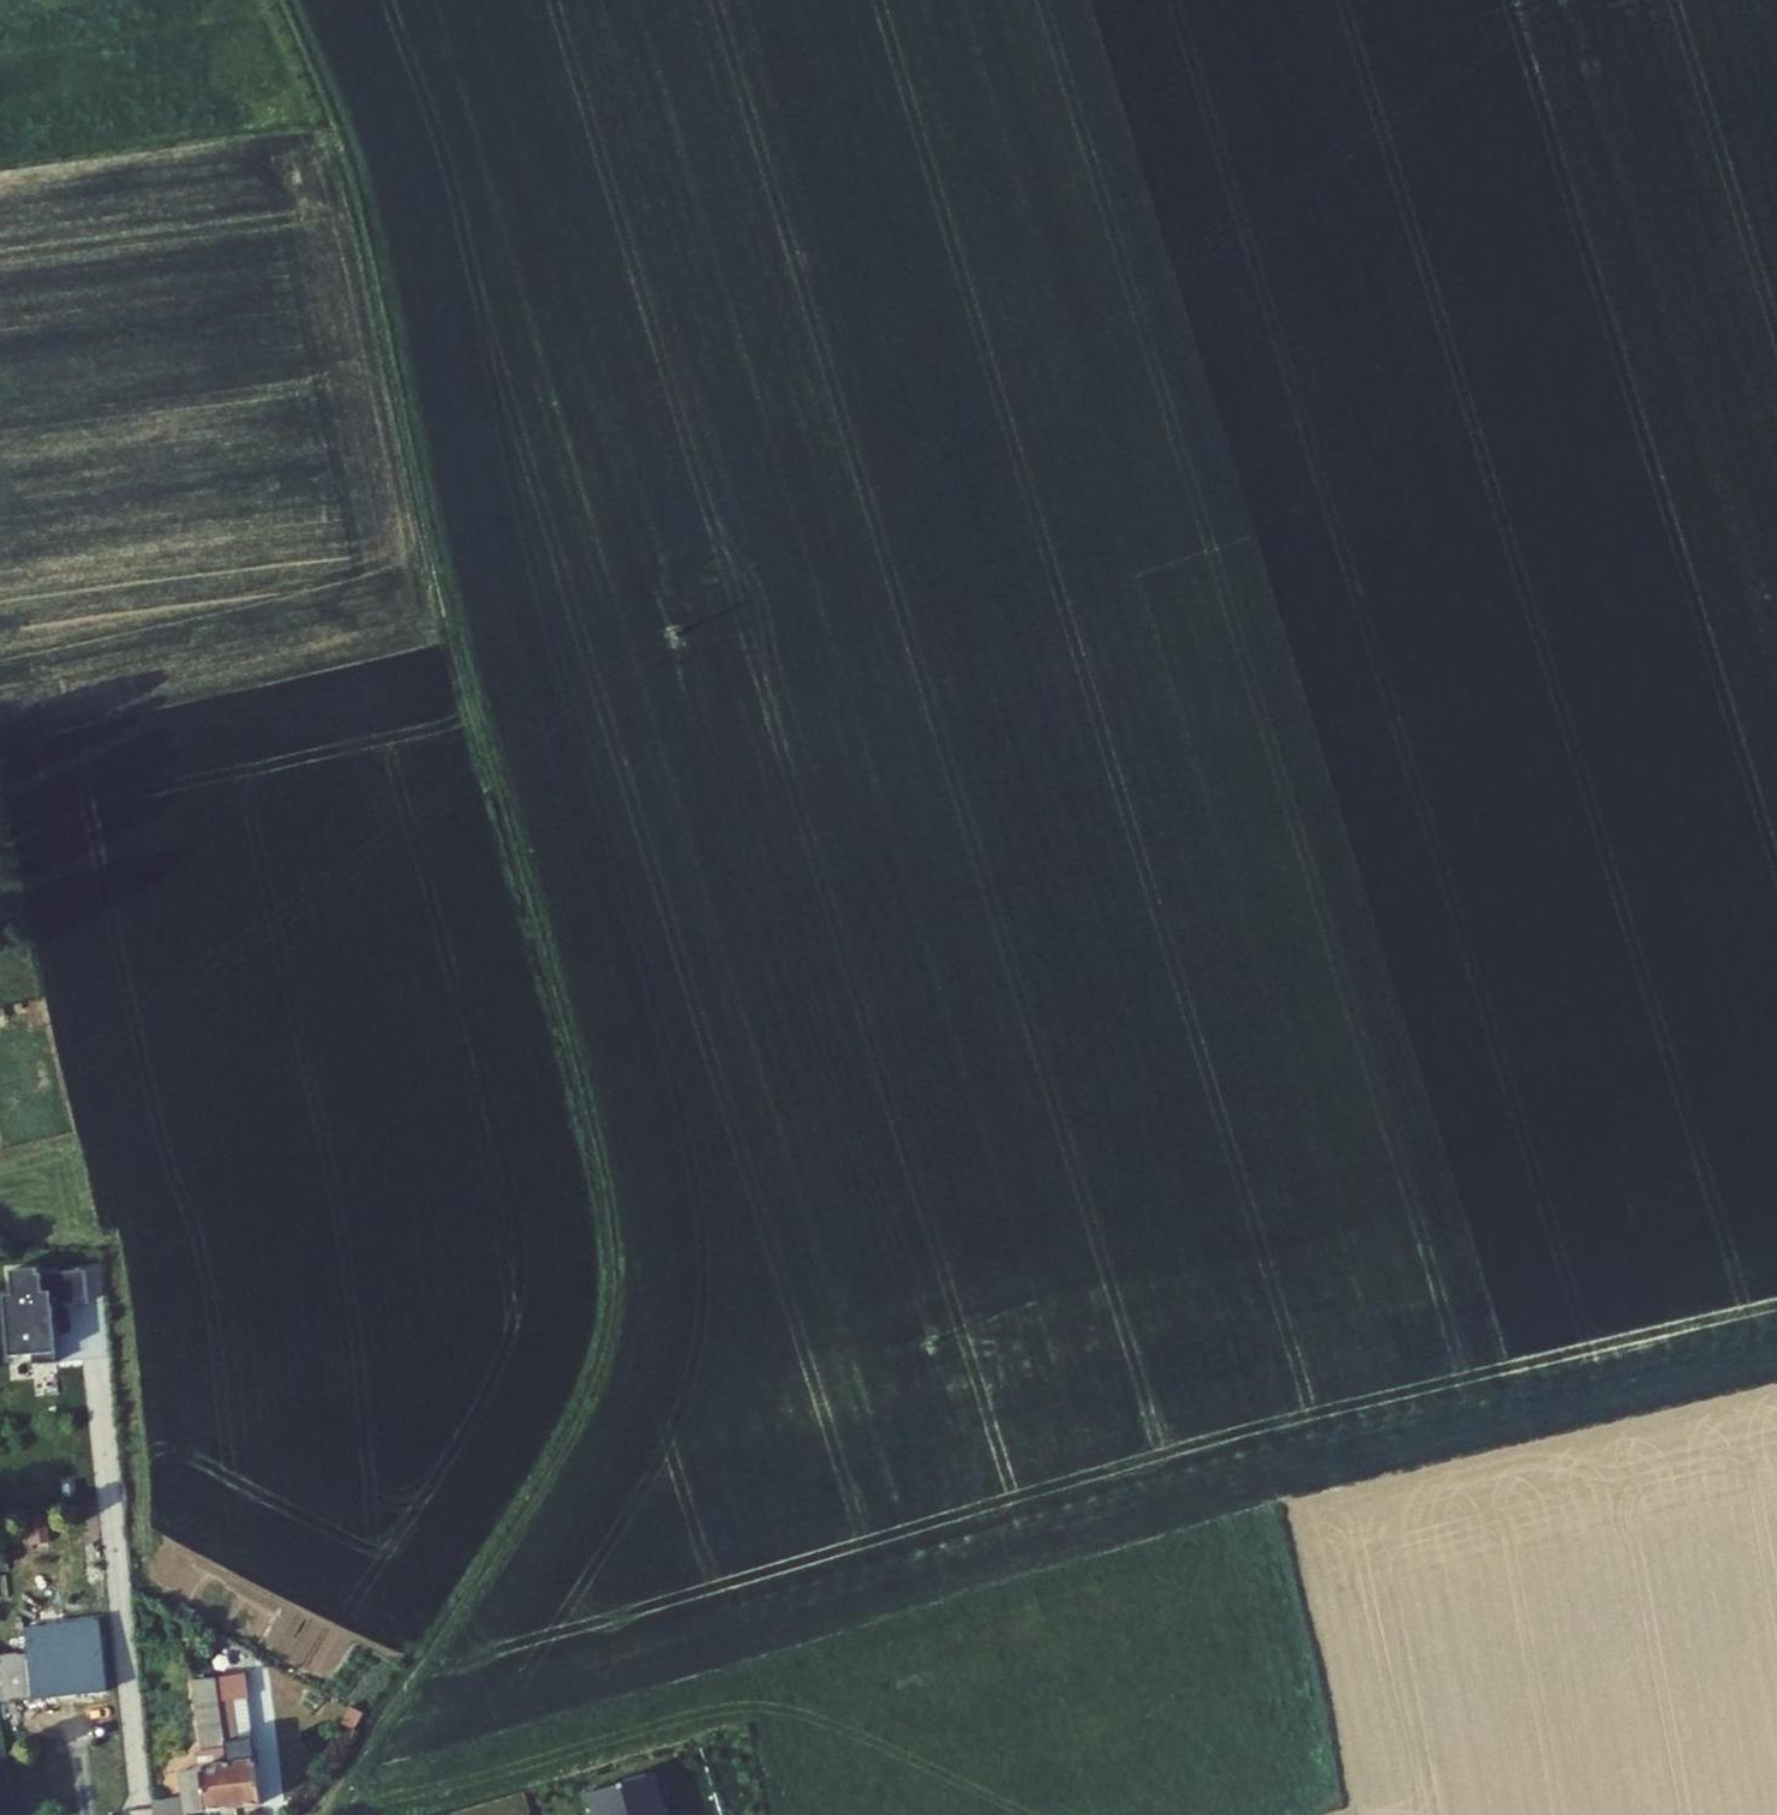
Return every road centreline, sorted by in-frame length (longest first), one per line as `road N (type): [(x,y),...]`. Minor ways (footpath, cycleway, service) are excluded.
road 1 (track): [(285,0),(363,207),(447,602),(559,999),(621,1263),(615,1330),(595,1398),(316,1814)]

